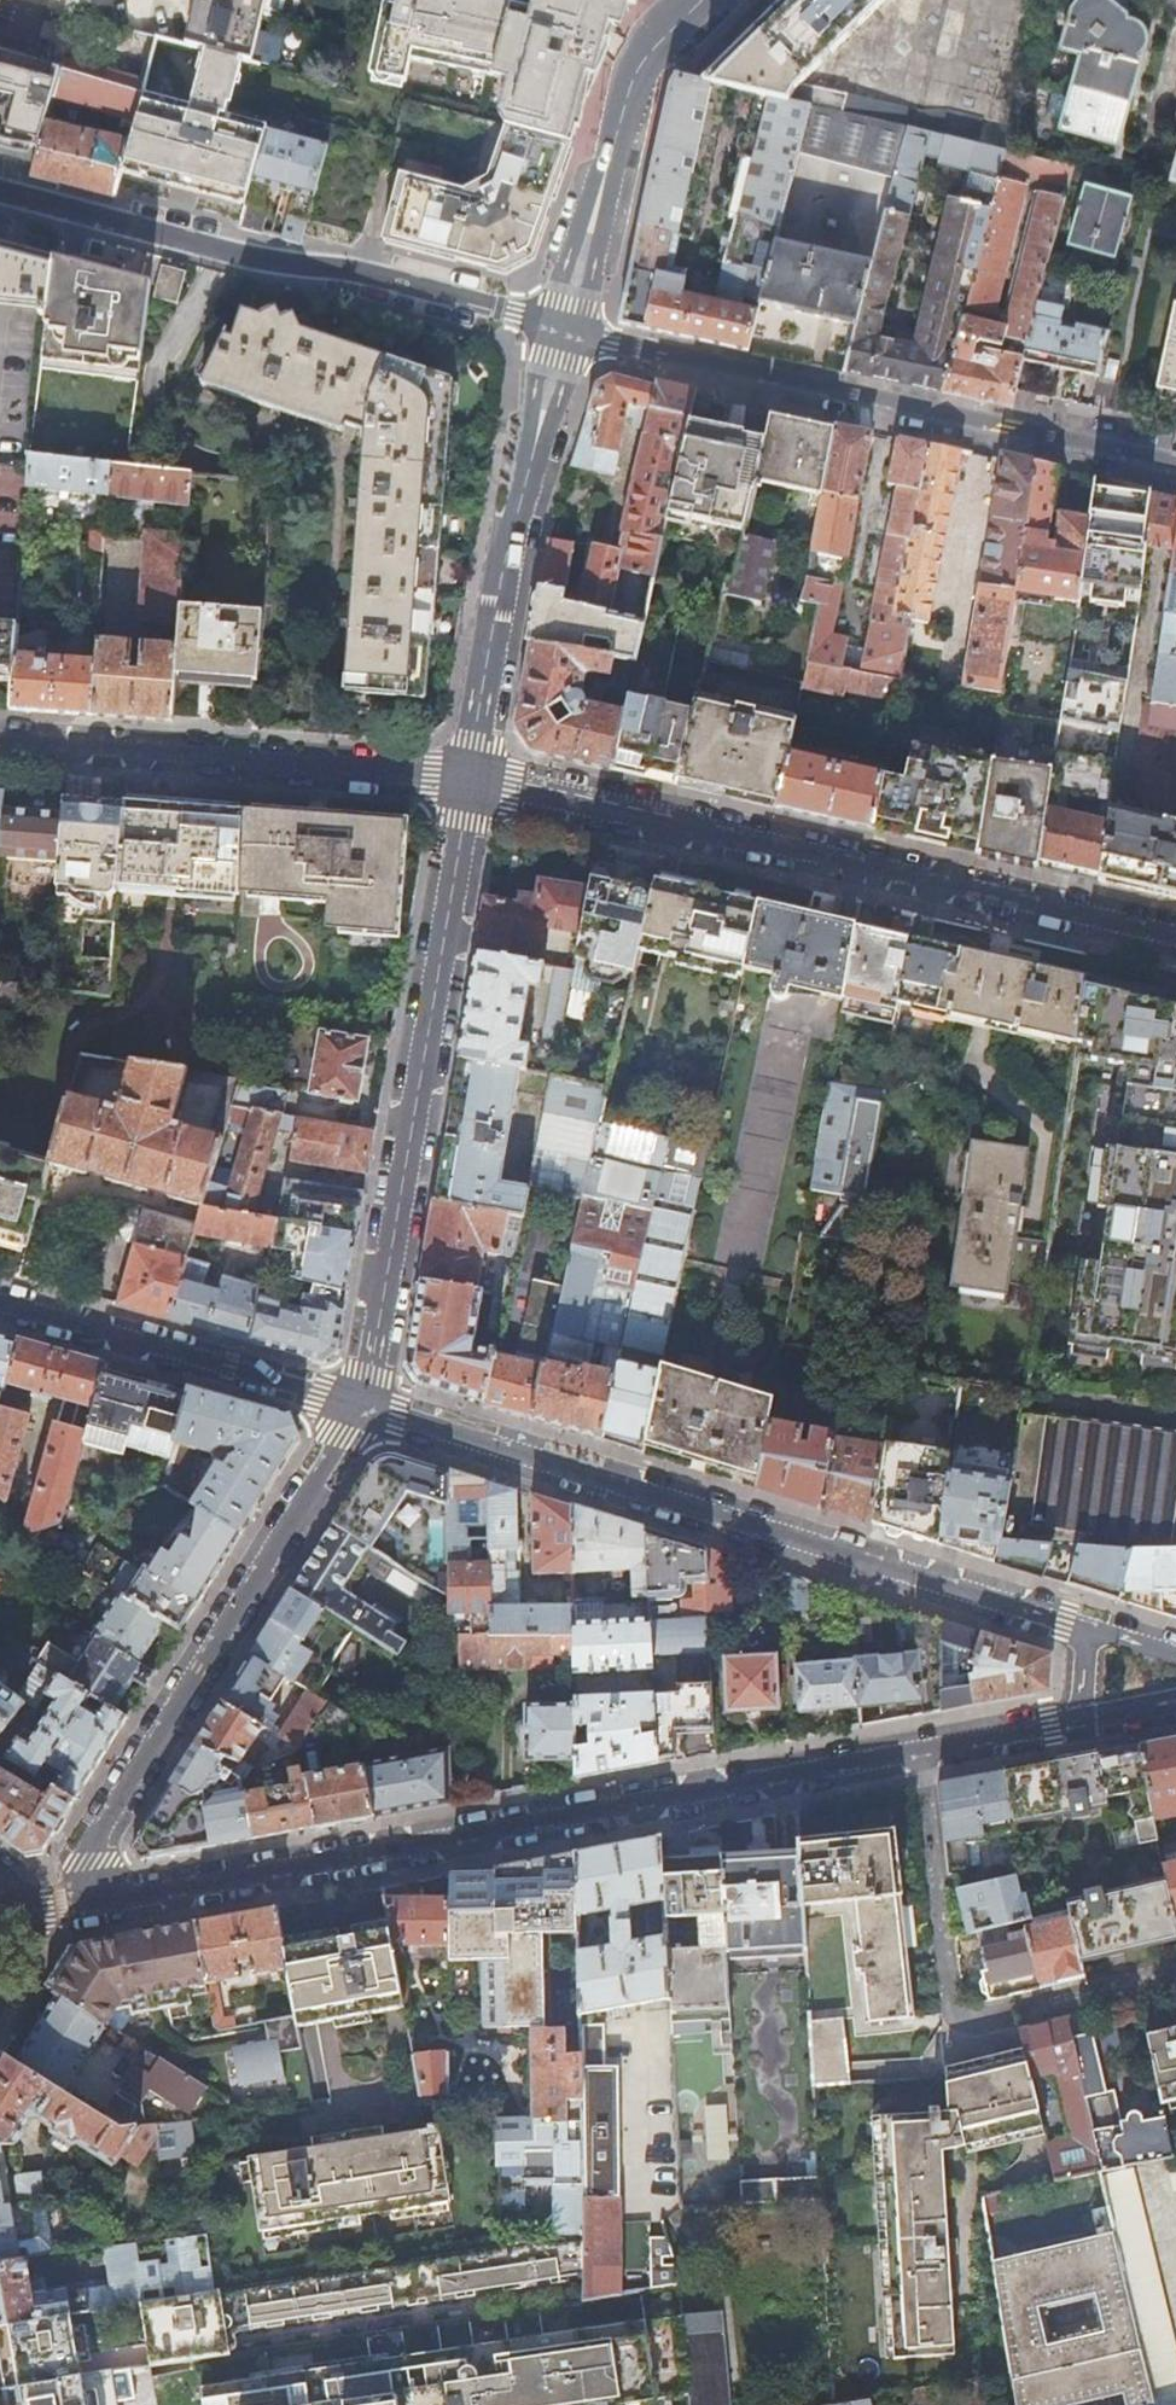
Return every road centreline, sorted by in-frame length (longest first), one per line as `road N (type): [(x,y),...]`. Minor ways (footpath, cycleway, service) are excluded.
road 1 (residential): [(1080,1719),(49,1911)]
road 2 (residential): [(360,1403),(1084,1630)]
road 3 (residential): [(470,783),(1175,936)]
road 4 (residential): [(360,1403),(470,783)]
road 5 (residential): [(1175,464),(562,329)]
road 6 (residential): [(49,1911),(360,1403)]
road 7 (residential): [(562,329),(358,269),(239,255),(0,192)]
road 8 (residential): [(0,741),(470,783)]
road 9 (residential): [(470,783),(562,329)]
road 10 (residential): [(0,1304),(360,1403)]
road 11 (residential): [(562,329),(631,92),(644,61),(705,0)]

